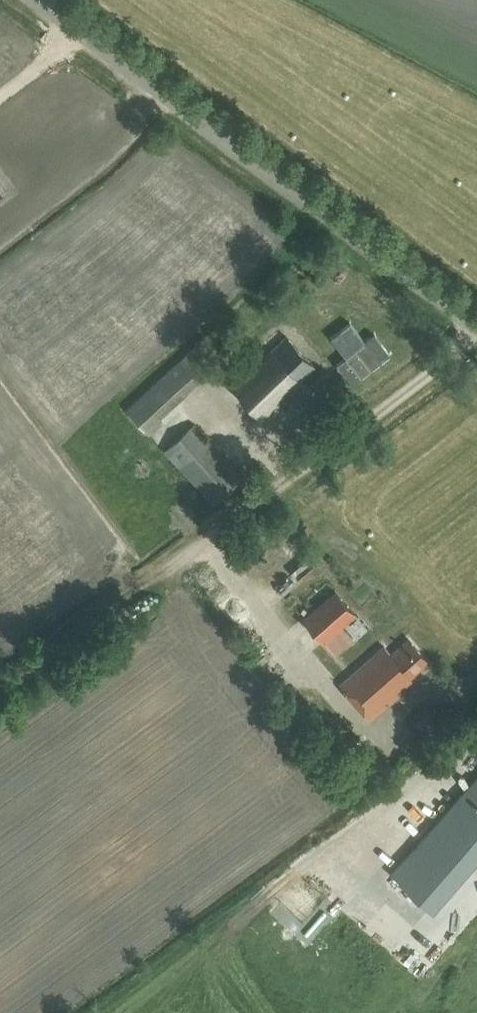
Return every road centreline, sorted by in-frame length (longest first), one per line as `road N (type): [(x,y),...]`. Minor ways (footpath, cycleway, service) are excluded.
road 1 (track): [(476,337),(0,690)]
road 2 (tertiary): [(476,318),(35,0)]

